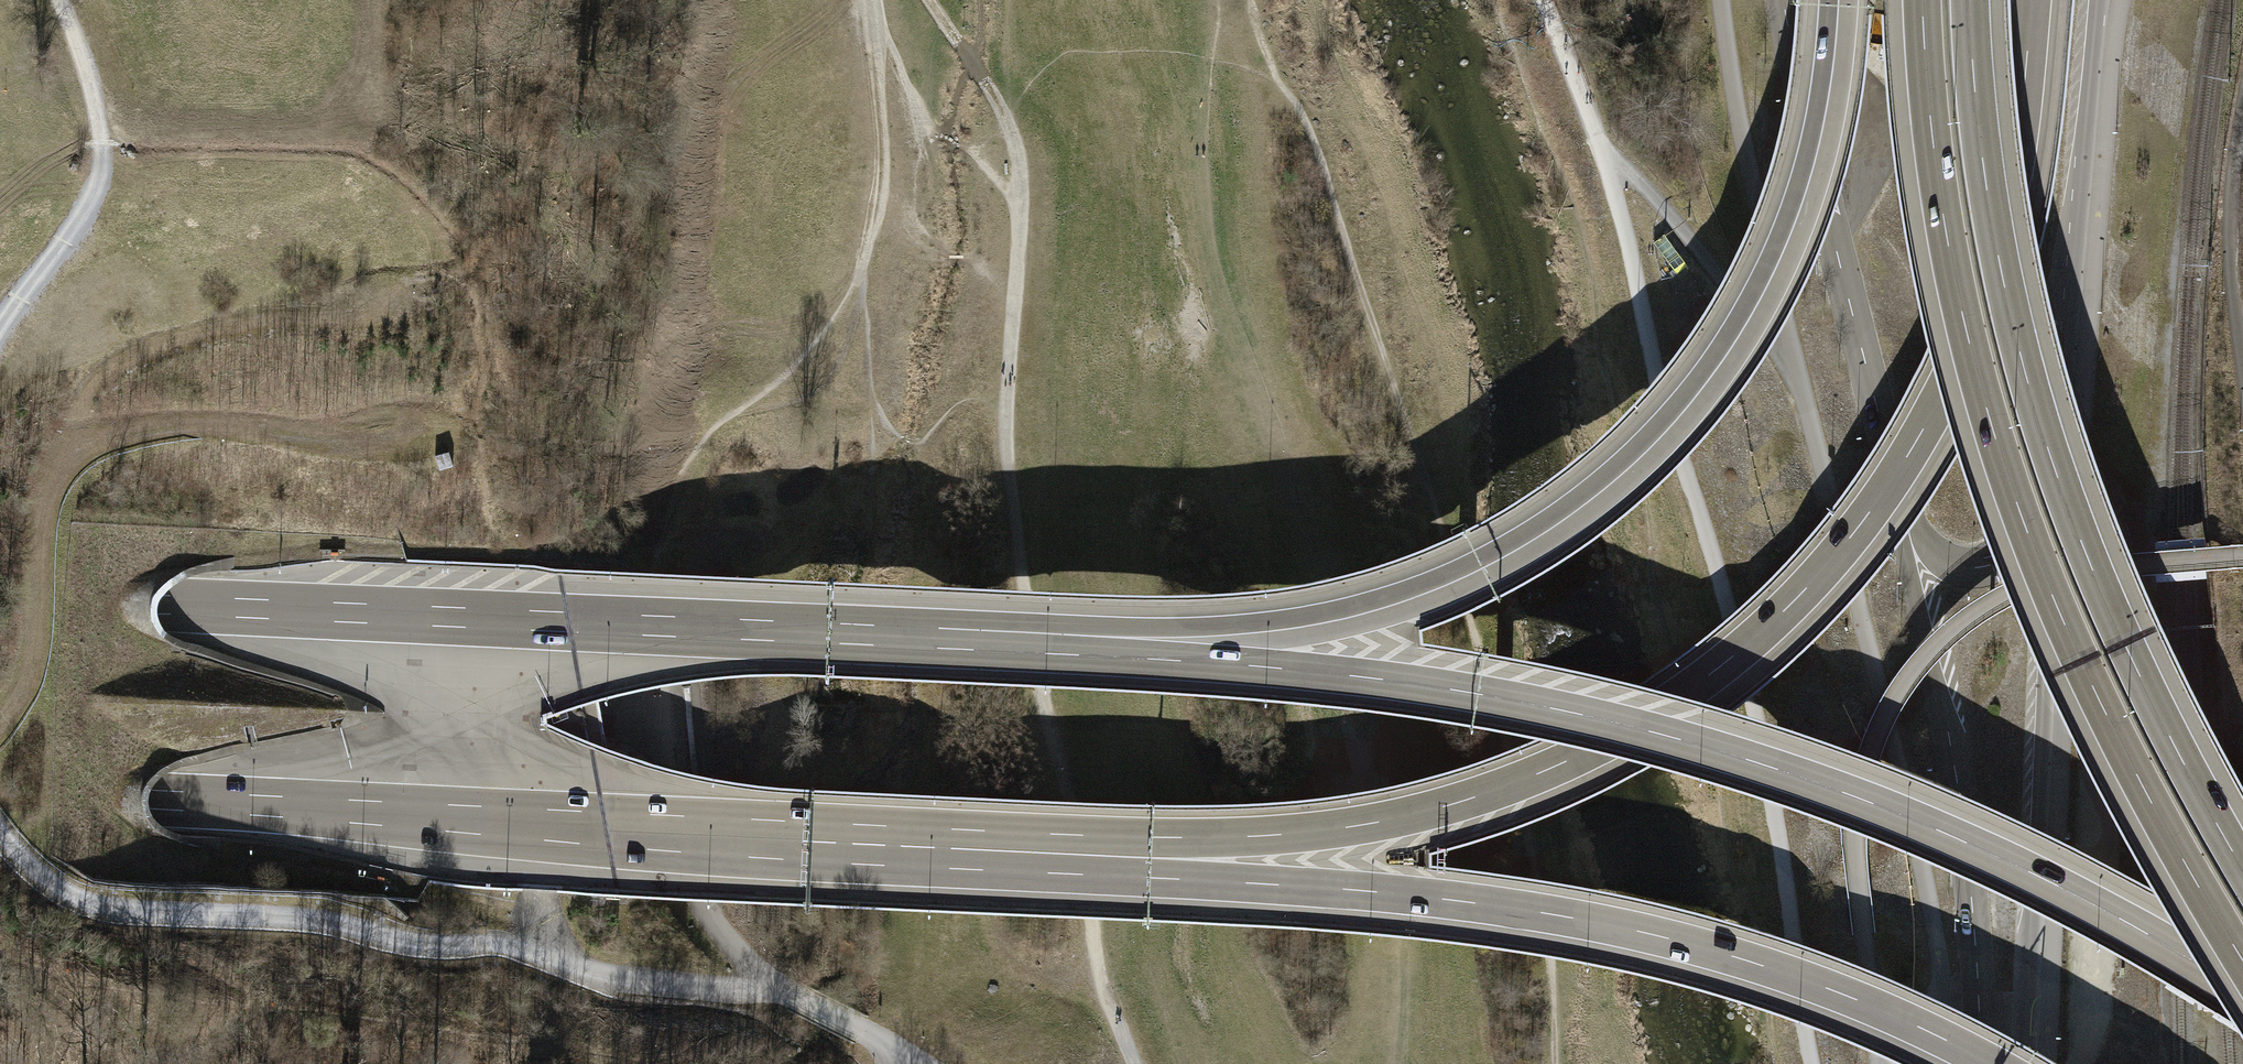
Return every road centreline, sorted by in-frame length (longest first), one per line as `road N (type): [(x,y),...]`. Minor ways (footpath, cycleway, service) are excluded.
road 1 (motorway): [(955,849),(1255,839),(1425,813),(1591,751),(1721,667),(1857,529),(1963,356),(2006,230),(2033,0)]
road 2 (motorway): [(2242,991),(2090,900),(1959,836),(1710,746),(1481,693),(1048,641)]
road 3 (motorway): [(1830,0),(1809,154),(1765,277),(1688,396),(1584,496),(1459,572),(1343,609),(1230,629),(1048,641)]
road 4 (motorway): [(955,849),(1459,901),(1653,935),(1840,993),(1989,1063)]
road 5 (motorway): [(1048,641),(0,598)]
road 6 (motorway): [(1923,0),(1946,241),(2023,523),(2080,665),(2242,964)]
road 7 (track): [(909,1063),(881,1041),(777,989),(616,978),(502,941),(419,943),(319,919),(114,911),(24,867),(0,837)]
road 8 (motorway): [(0,793),(955,849)]
road 9 (track): [(1808,1063),(1775,825),(1729,615),(1661,402),(1606,163)]
road 10 (motorway): [(2242,867),(2134,661),(2055,464),(2003,278),(1970,0)]
road 11 (track): [(1130,1063),(1106,1002),(1022,582),(1007,406),(1020,206)]
road 12 (track): [(2242,558),(2084,569),(2016,589),(1961,623),(1916,667),(1883,716),(1854,810),(1878,1063)]
road 13 (track): [(0,719),(30,669),(43,507),(58,458),(131,432),(199,422),(335,443),(416,431)]
road 14 (primary): [(1902,511),(1954,766),(1989,1063)]
road 15 (primary): [(2017,1063),(2052,528)]
road 16 (primary): [(2052,528),(2101,0)]
road 17 (primary): [(1783,0),(1829,226),(1902,511)]
road 18 (track): [(777,989),(726,944),(684,888),(658,762),(653,566)]
road 19 (track): [(58,458),(103,362),(151,337),(246,317),(401,307)]
road 20 (track): [(0,339),(91,206),(102,141),(88,70),(58,0)]
road 21 (track): [(1003,111),(1019,157),(1020,206),(971,150),(928,121),(877,25),(874,0)]
road 22 (track): [(1606,163),(1640,182),(1797,374)]
road 23 (track): [(2242,365),(2228,211),(2242,109)]
road 24 (primary): [(1902,511),(1922,545),(1962,567),(2001,563),(2052,528)]
road 25 (track): [(1606,163),(1542,0)]
road 26 (track): [(930,0),(1003,111)]

